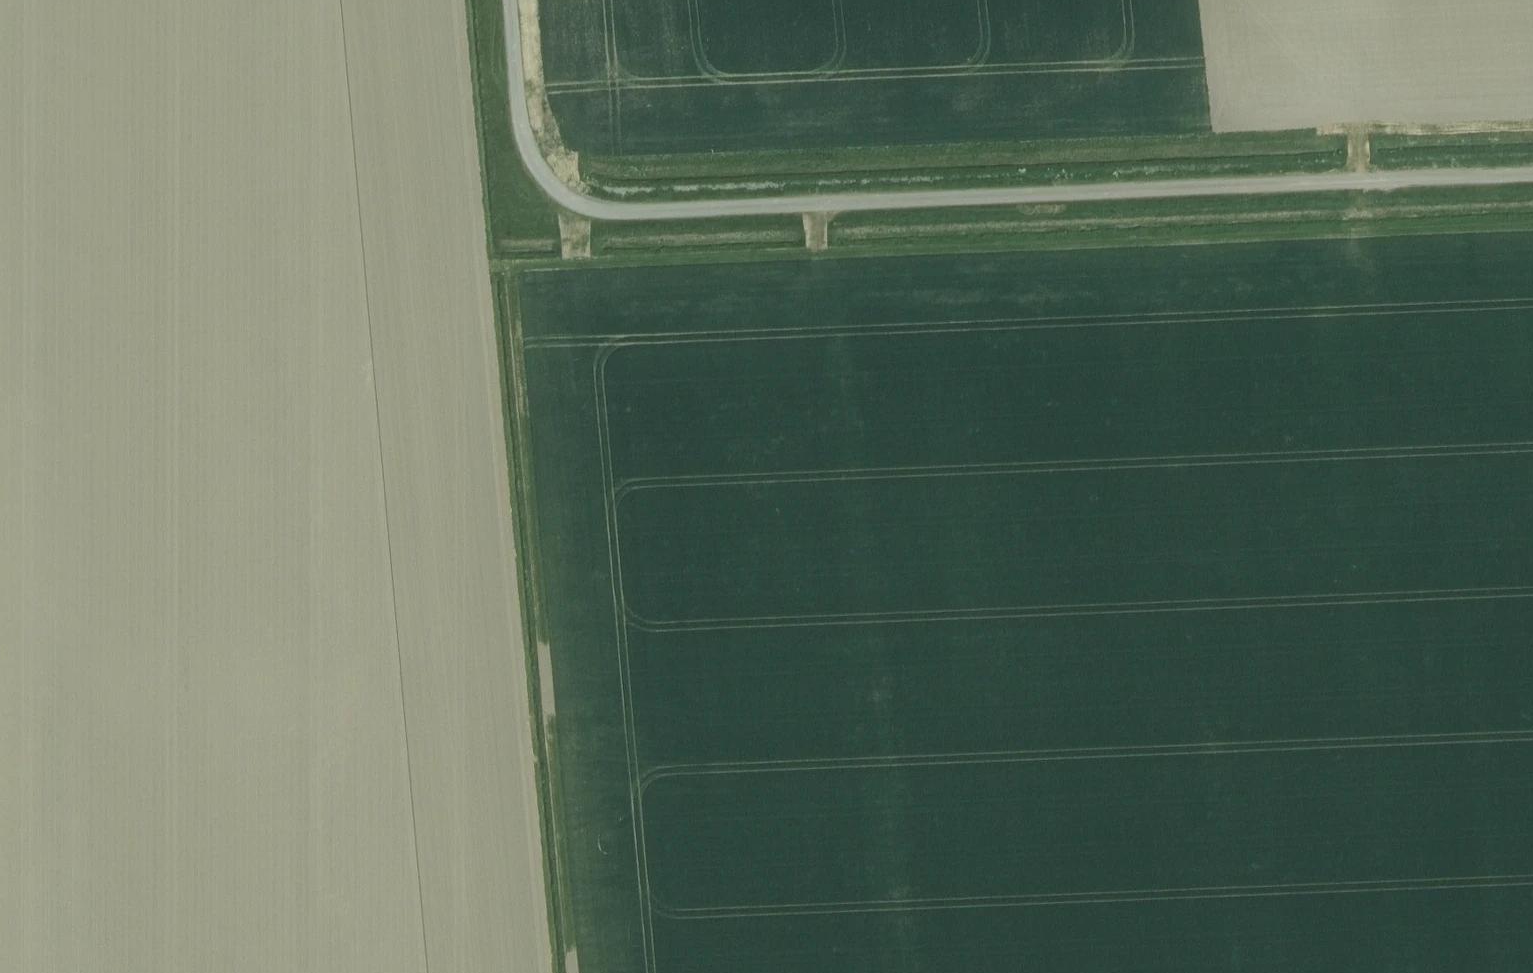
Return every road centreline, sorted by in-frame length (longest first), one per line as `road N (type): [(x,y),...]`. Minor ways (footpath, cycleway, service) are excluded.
road 1 (unclassified): [(1532,178),(618,215),(574,203),(533,154),(522,119),(513,0)]

